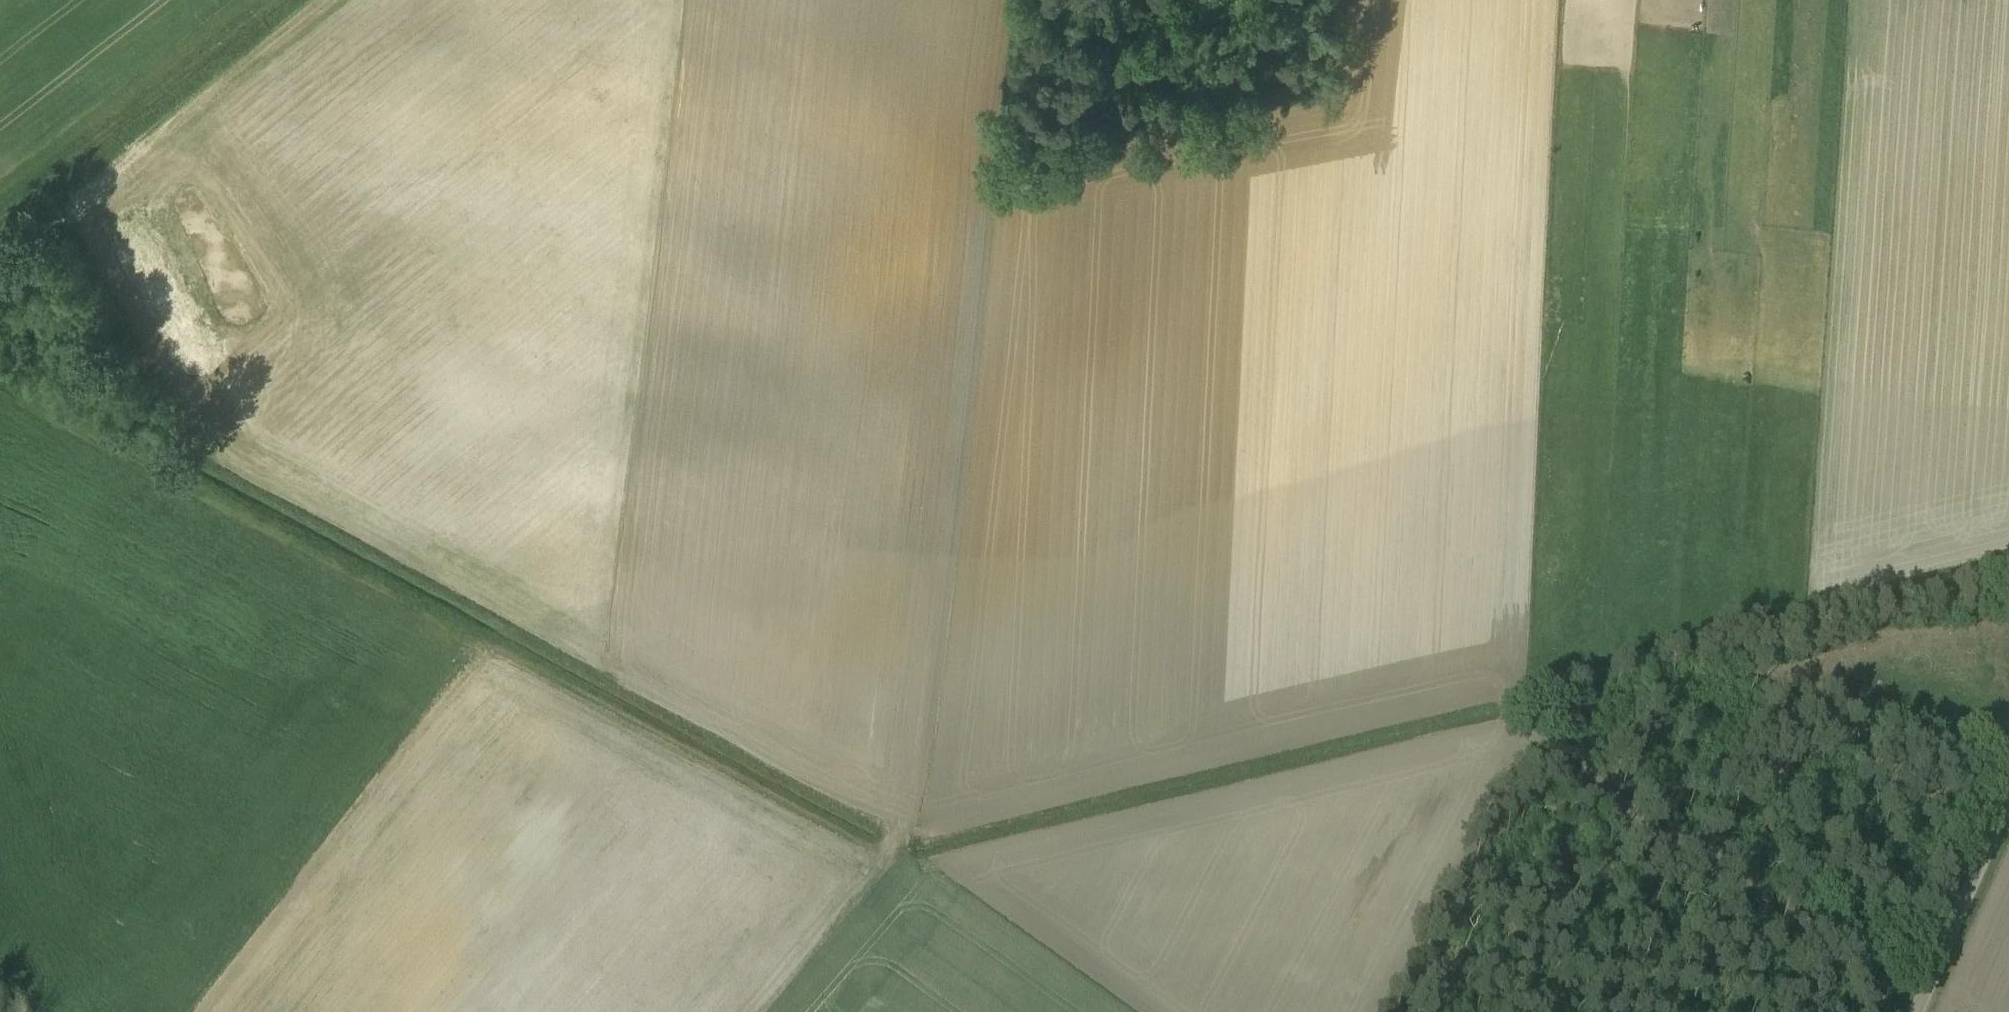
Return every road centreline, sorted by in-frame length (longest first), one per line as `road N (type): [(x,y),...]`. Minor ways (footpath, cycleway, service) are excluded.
road 1 (track): [(1008,0),(929,732),(918,796),(882,858)]
road 2 (unclassified): [(1919,1011),(2008,806)]

